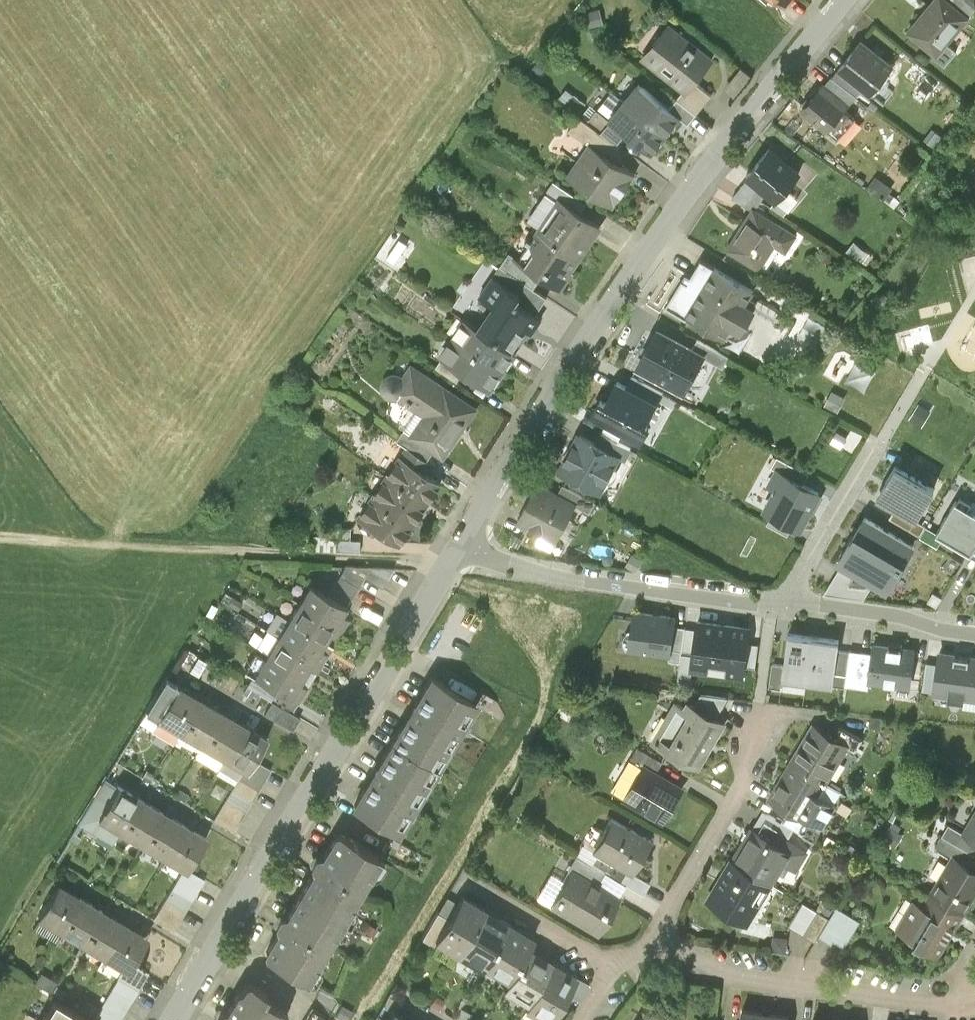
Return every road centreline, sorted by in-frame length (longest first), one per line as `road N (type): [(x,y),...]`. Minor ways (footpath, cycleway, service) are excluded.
road 1 (residential): [(454,560),(608,306),(708,167),(845,0)]
road 2 (residential): [(173,1019),(454,560)]
road 3 (track): [(454,560),(0,537)]
road 4 (residential): [(454,560),(774,605)]
road 5 (residential): [(955,997),(841,989),(644,952)]
road 6 (residential): [(644,952),(746,775),(760,721)]
road 7 (residential): [(774,605),(974,632)]
road 8 (residential): [(884,439),(774,605)]
road 9 (residential): [(613,966),(491,894)]

